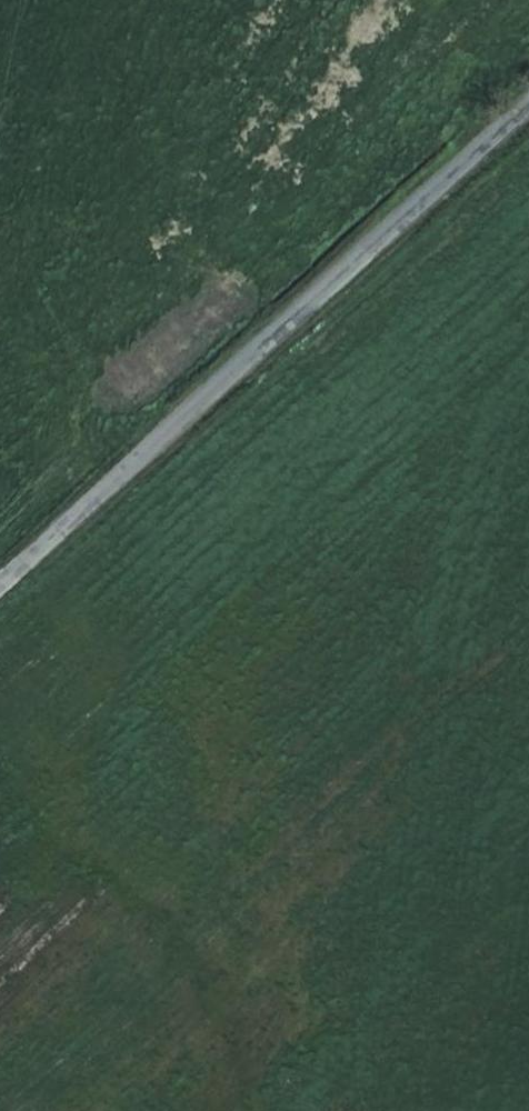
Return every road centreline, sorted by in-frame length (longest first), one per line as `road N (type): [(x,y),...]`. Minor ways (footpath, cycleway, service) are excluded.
road 1 (unclassified): [(0,604),(528,122)]

